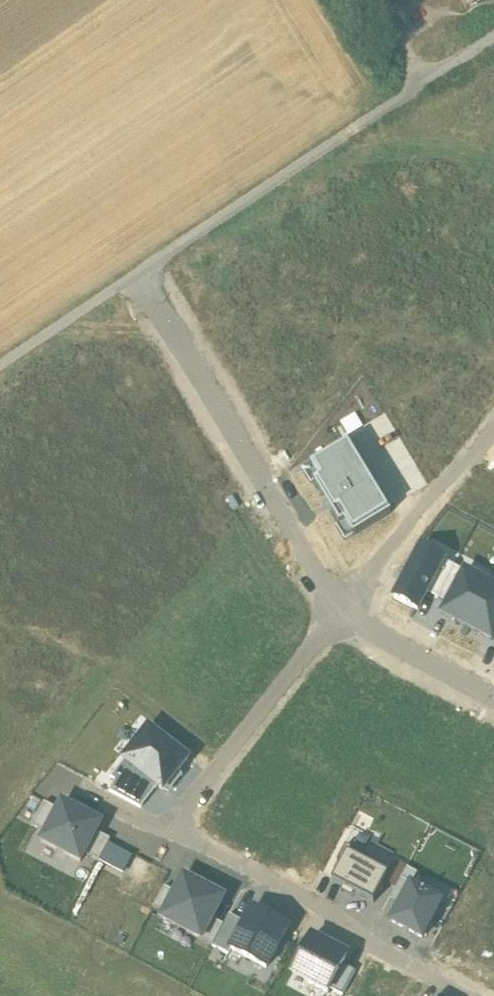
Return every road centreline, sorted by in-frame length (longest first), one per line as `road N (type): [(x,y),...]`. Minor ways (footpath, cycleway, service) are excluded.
road 1 (track): [(406,97),(0,365)]
road 2 (residential): [(341,609),(144,270)]
road 3 (residential): [(173,833),(477,995)]
road 4 (residential): [(341,609),(173,833)]
road 5 (residential): [(493,421),(341,609)]
road 6 (residential): [(493,695),(341,609)]

